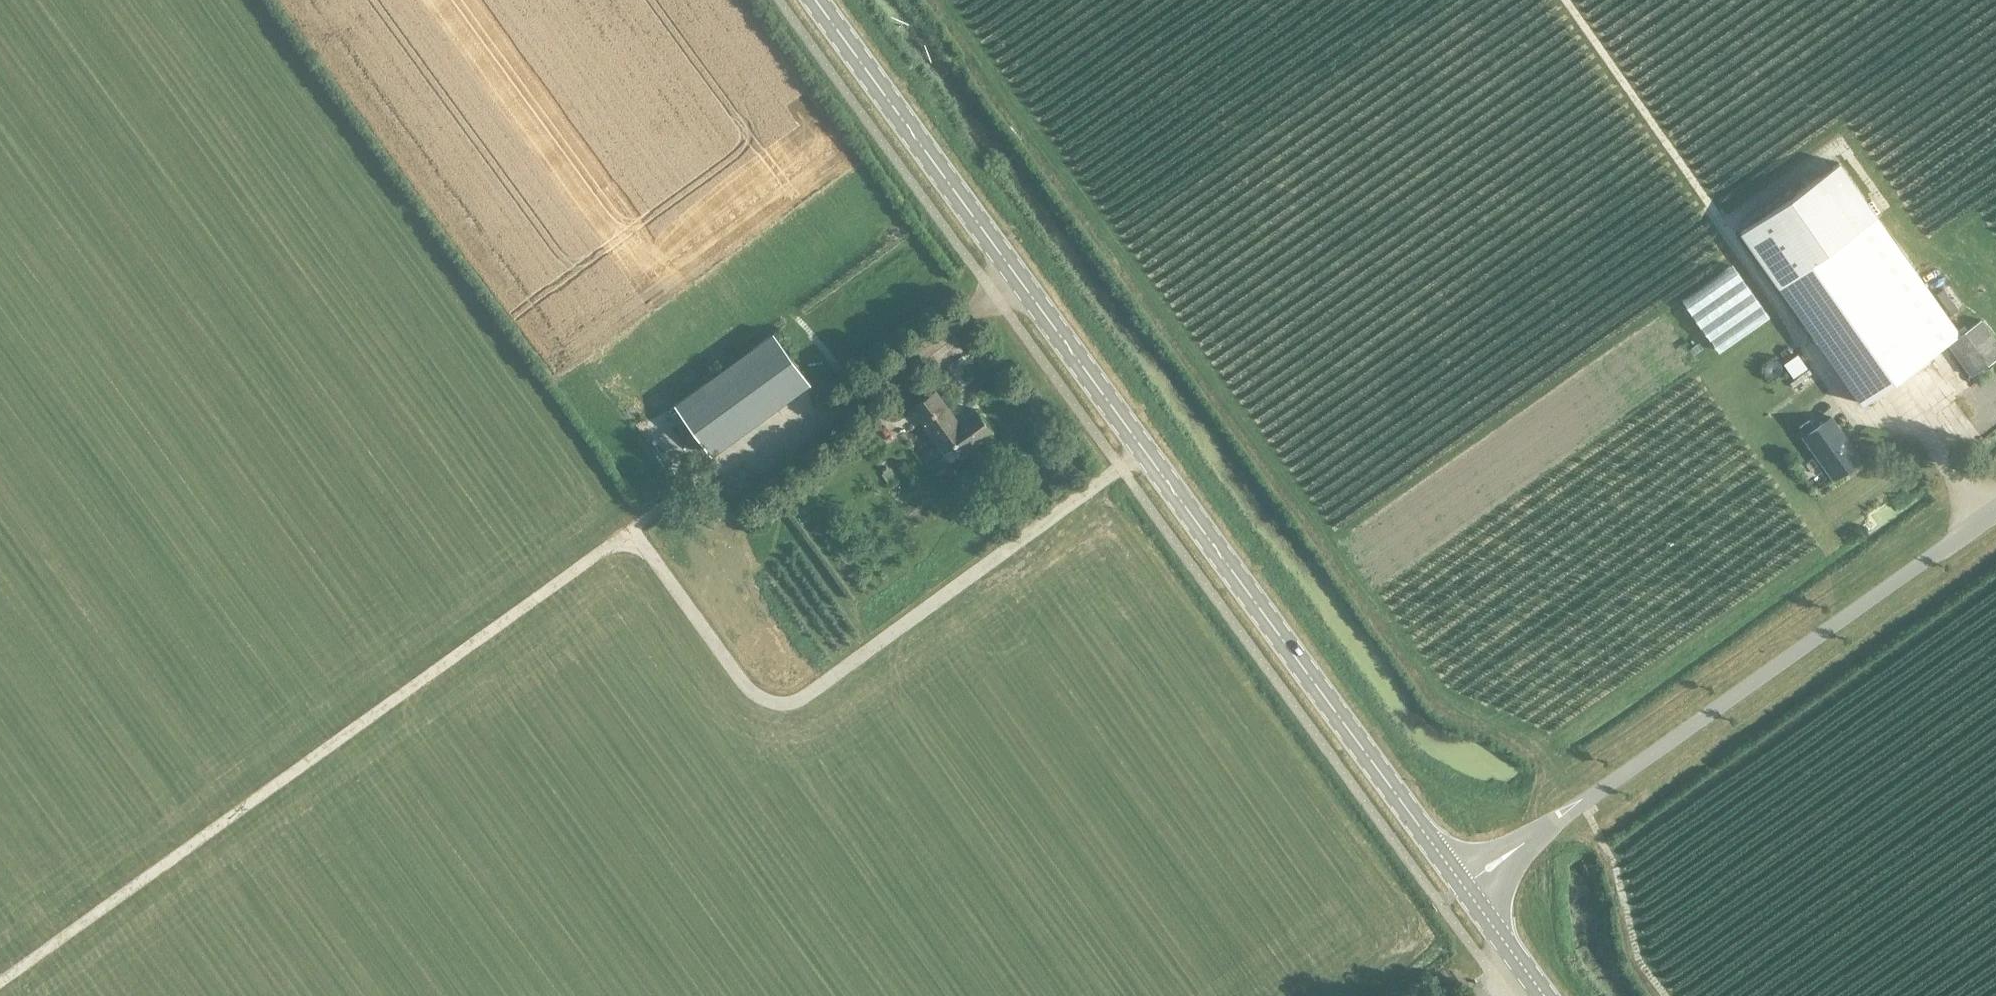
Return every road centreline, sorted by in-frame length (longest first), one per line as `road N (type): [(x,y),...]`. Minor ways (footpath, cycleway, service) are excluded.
road 1 (secondary): [(1462,886),(816,0)]
road 2 (unclassified): [(1462,886),(1995,513)]
road 3 (secondary): [(1543,995),(1462,886)]

